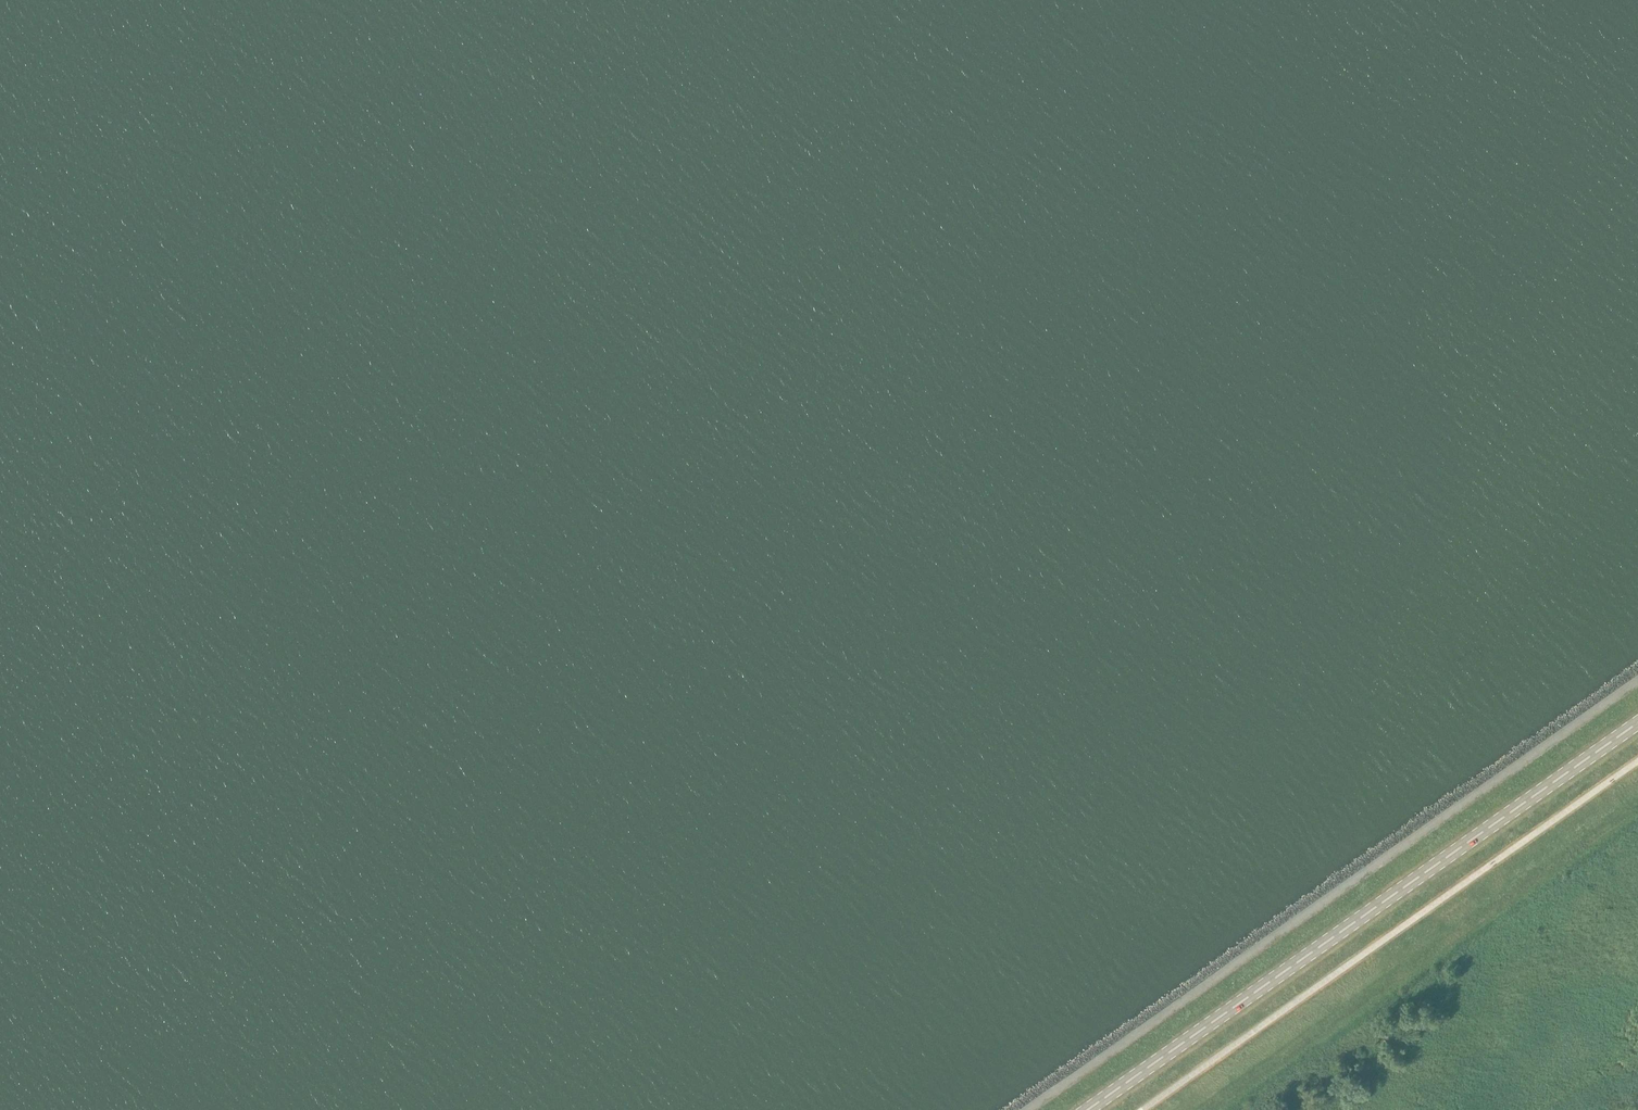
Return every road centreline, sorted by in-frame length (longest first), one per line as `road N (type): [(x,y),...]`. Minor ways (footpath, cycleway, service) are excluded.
road 1 (secondary): [(1084,1109),(1637,718)]

